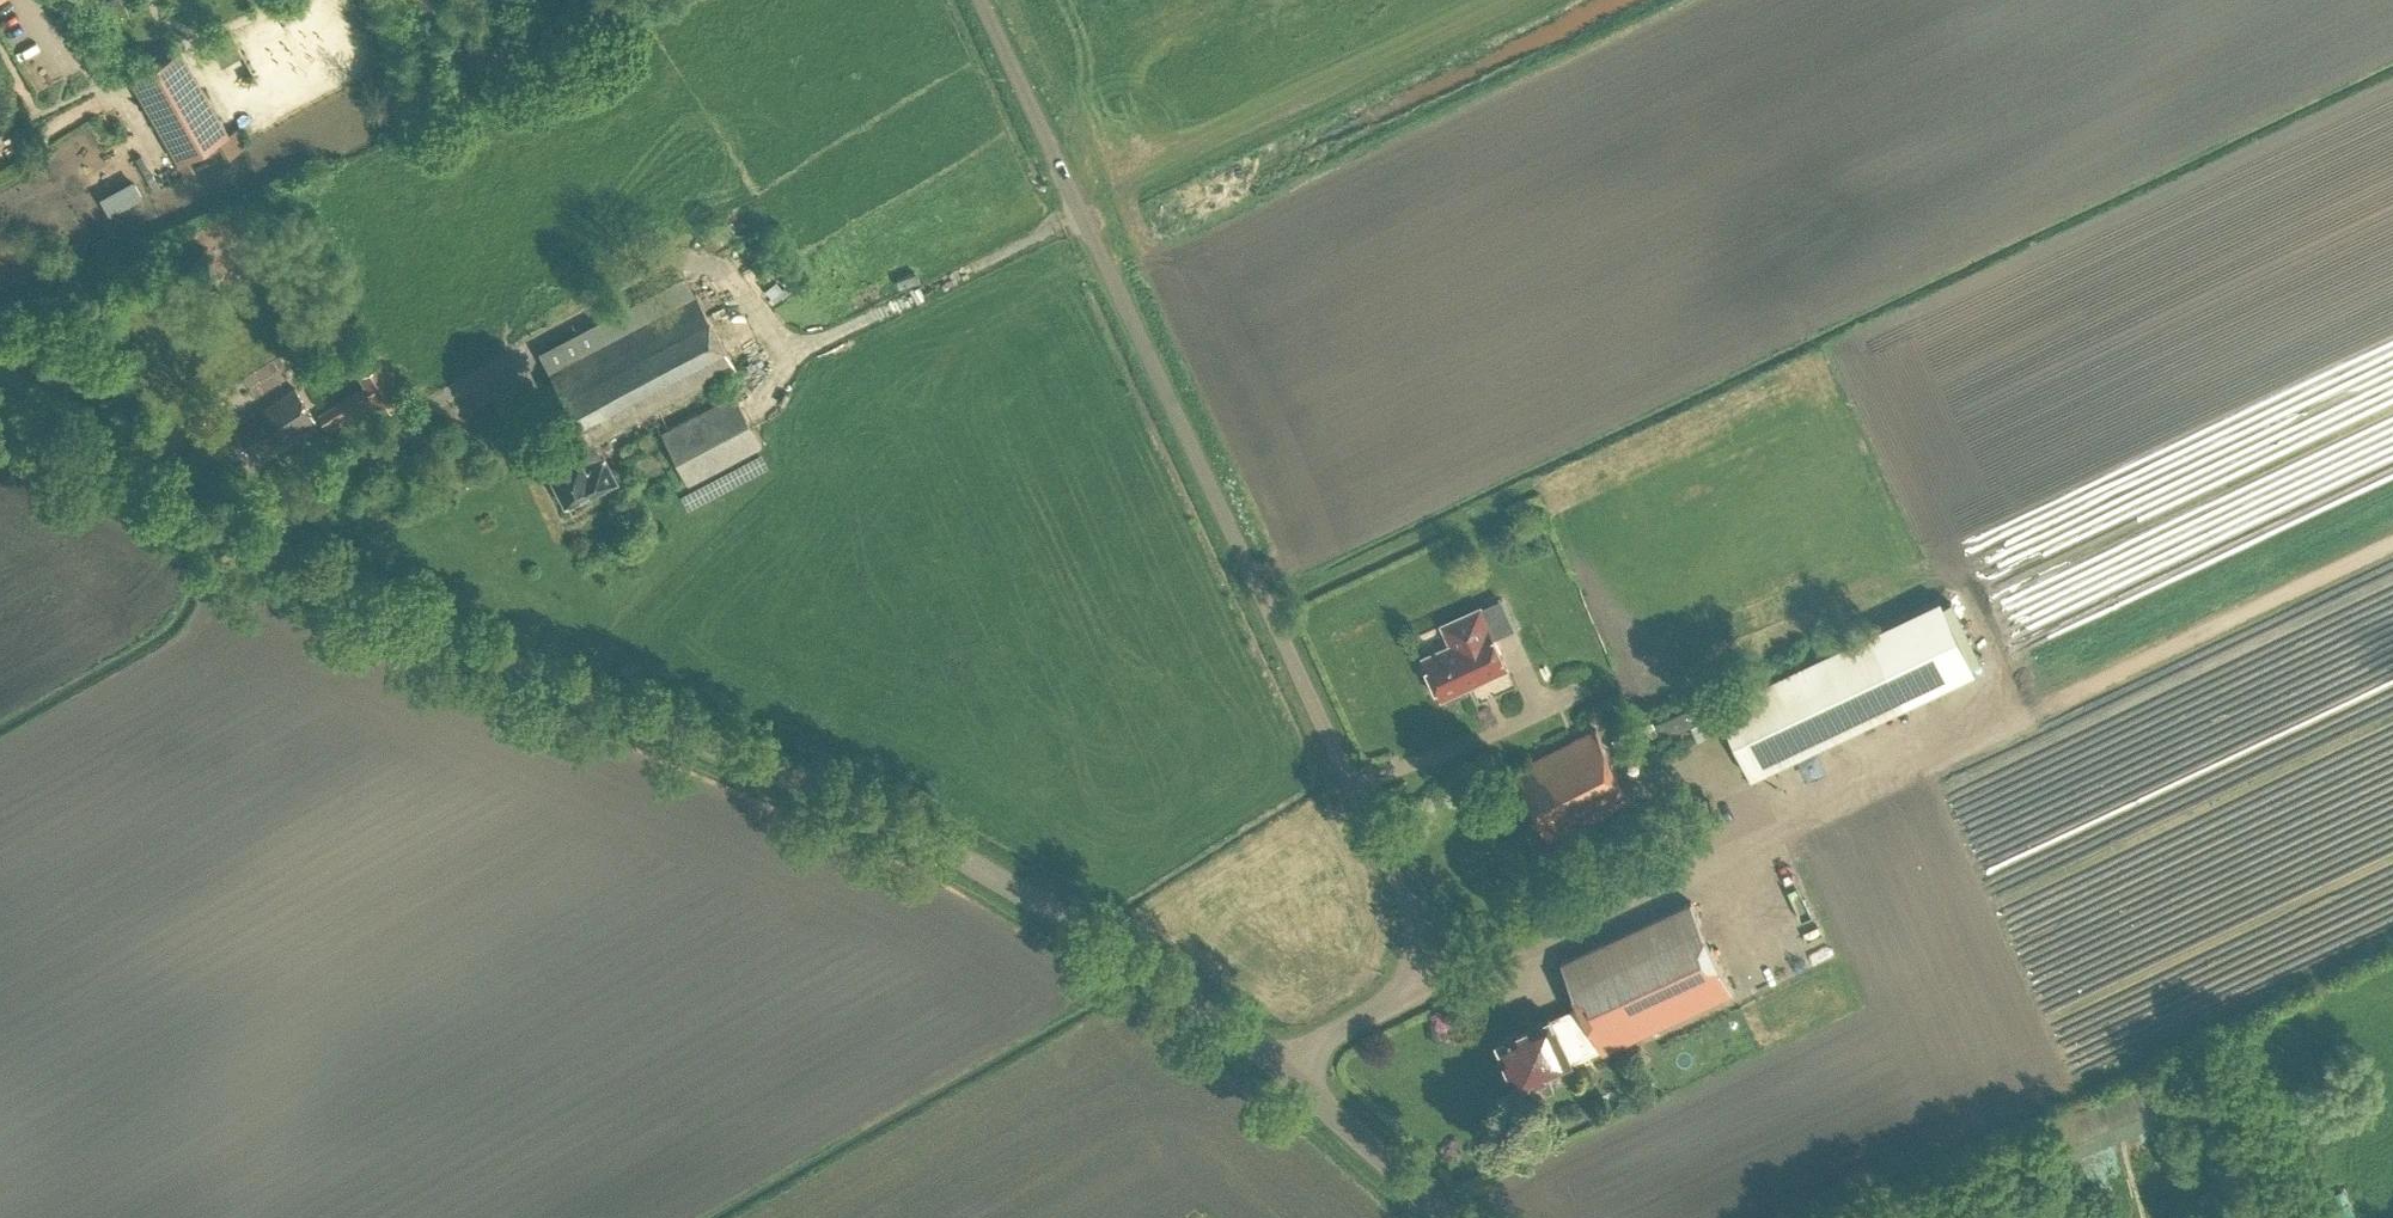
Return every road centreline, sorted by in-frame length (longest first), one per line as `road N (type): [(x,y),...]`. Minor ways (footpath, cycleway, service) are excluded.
road 1 (tertiary): [(0,406),(230,534),(931,837),(1146,967),(1281,1067)]
road 2 (unclassified): [(1281,1067),(1362,1021),(1408,982),(1411,918),(980,0)]
road 3 (track): [(2024,722),(2392,545)]
road 4 (tertiary): [(1450,1217),(1281,1067)]

